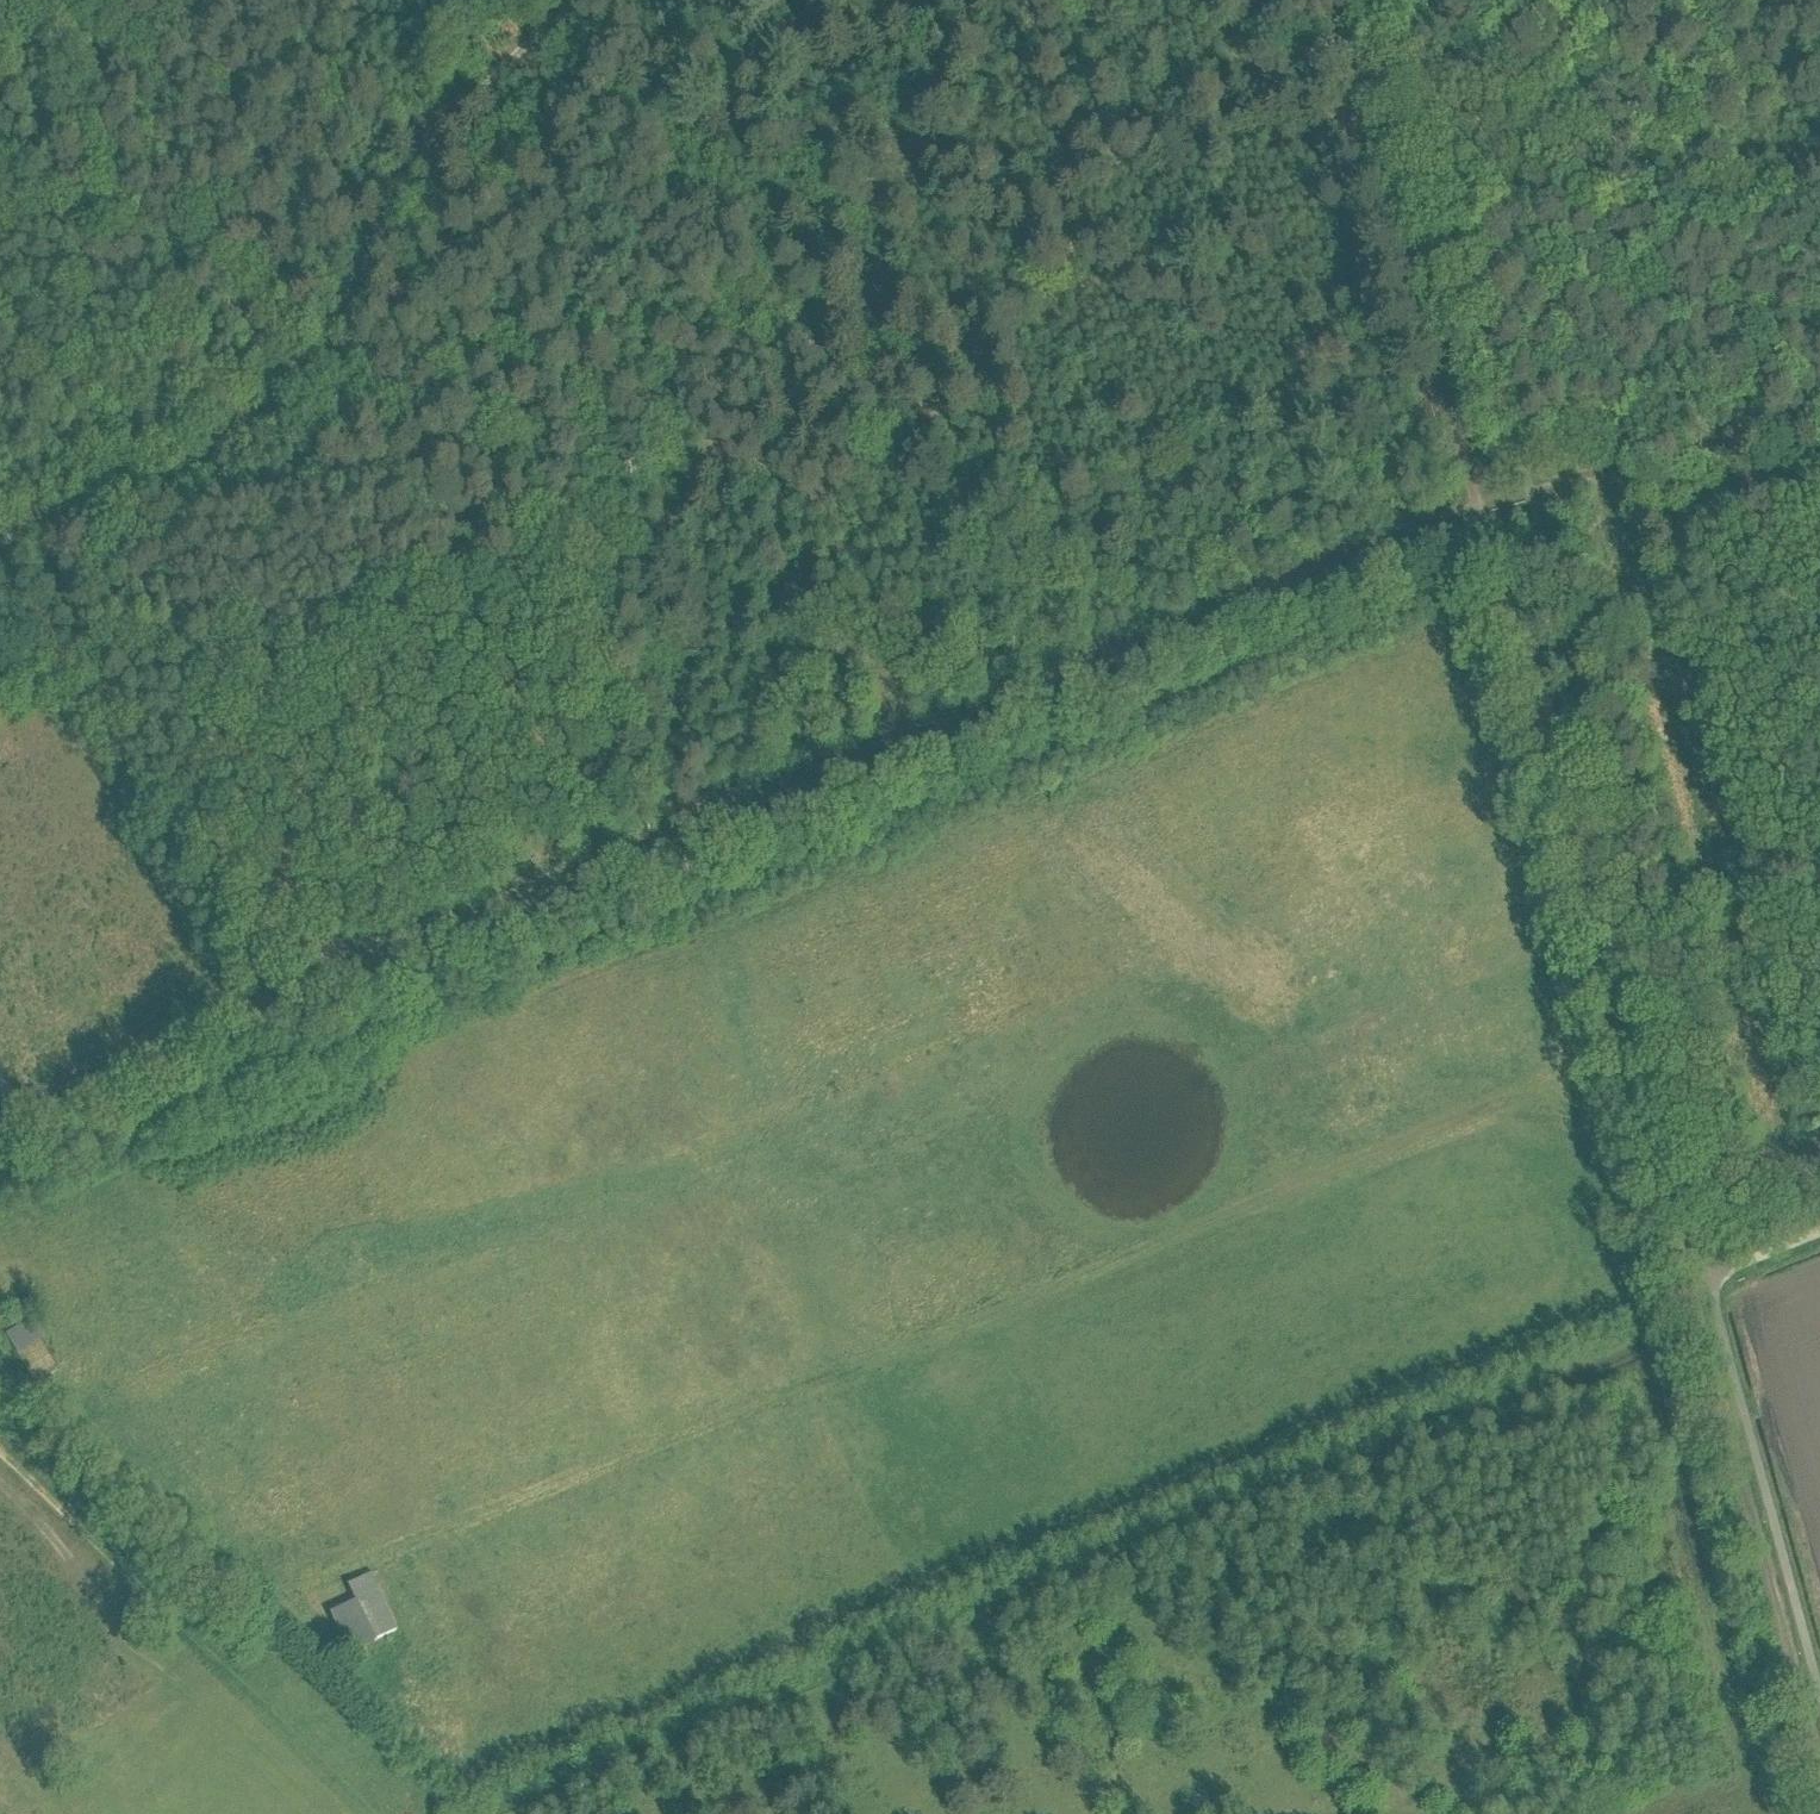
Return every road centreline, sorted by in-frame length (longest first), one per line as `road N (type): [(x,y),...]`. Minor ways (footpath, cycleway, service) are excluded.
road 1 (track): [(1689,1287),(1342,0)]
road 2 (track): [(571,0),(414,162),(313,365),(240,443),(158,489),(59,522)]
road 3 (track): [(1819,1764),(1689,1287)]
road 4 (track): [(0,1484),(120,1631),(316,1813)]

